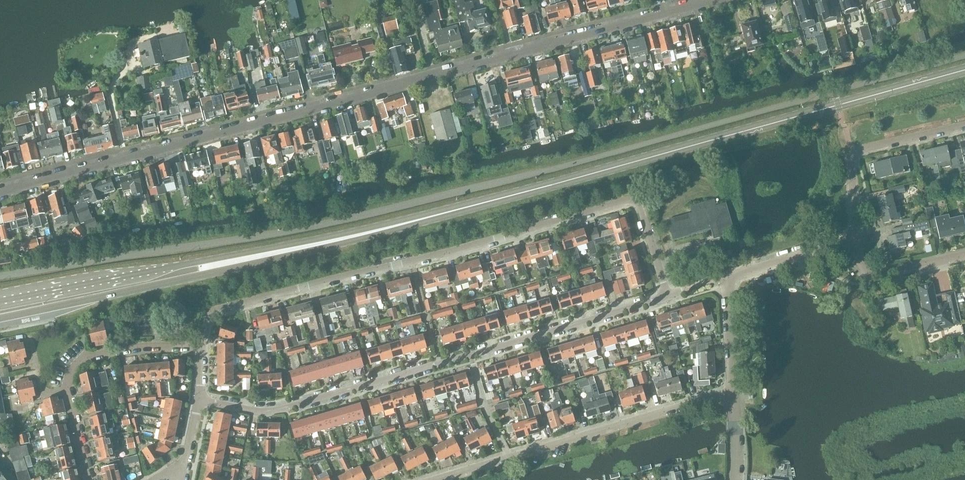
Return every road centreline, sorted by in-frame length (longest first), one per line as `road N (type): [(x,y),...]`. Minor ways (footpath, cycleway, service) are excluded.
road 1 (unclassified): [(0,191),(713,0)]
road 2 (secondary): [(376,231),(964,70)]
road 3 (residential): [(204,347),(216,312),(626,202),(641,208),(669,298)]
road 4 (residential): [(669,298),(282,411),(199,399)]
road 5 (secondary): [(0,318),(376,231)]
road 6 (secondary): [(376,231),(0,301)]
road 7 (residential): [(732,392),(437,479)]
road 8 (residential): [(856,238),(853,154),(964,124)]
road 9 (residential): [(66,391),(72,370),(88,357),(204,347)]
road 10 (residential): [(726,281),(856,238)]
road 11 (residential): [(856,238),(869,275),(964,256)]

